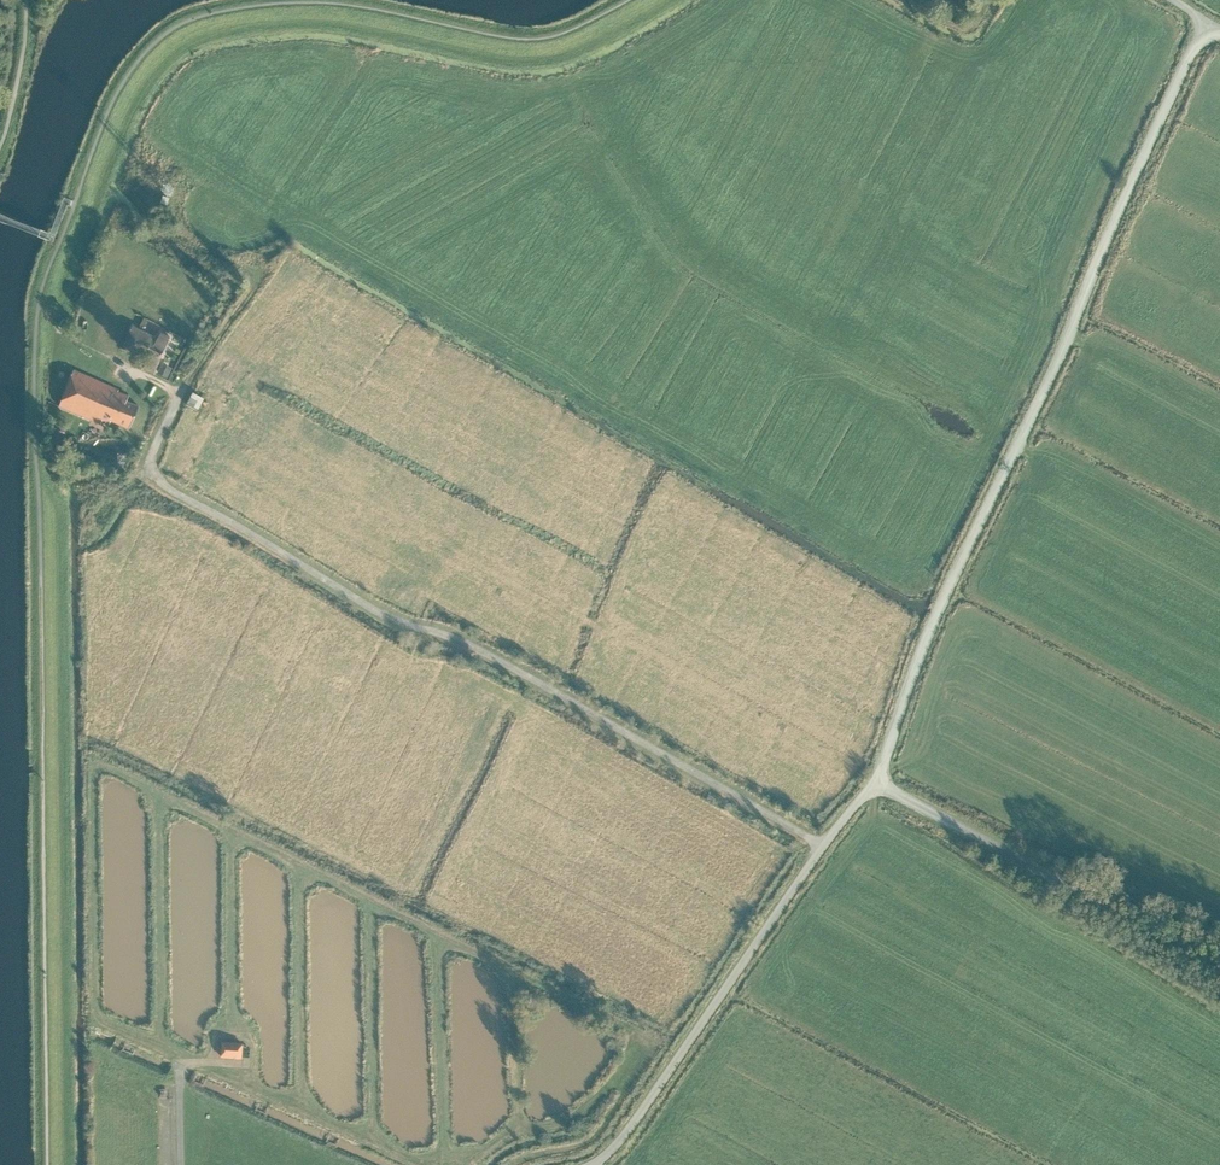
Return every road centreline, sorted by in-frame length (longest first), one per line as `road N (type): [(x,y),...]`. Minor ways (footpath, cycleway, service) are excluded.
road 1 (unclassified): [(823,845),(491,658),(403,626),(153,478),(148,461),(180,402)]
road 2 (residential): [(1213,27),(1184,69),(1039,409),(942,599),(879,785)]
road 3 (unclassified): [(823,845),(629,1130),(589,1164)]
road 4 (residential): [(879,785),(1219,966)]

